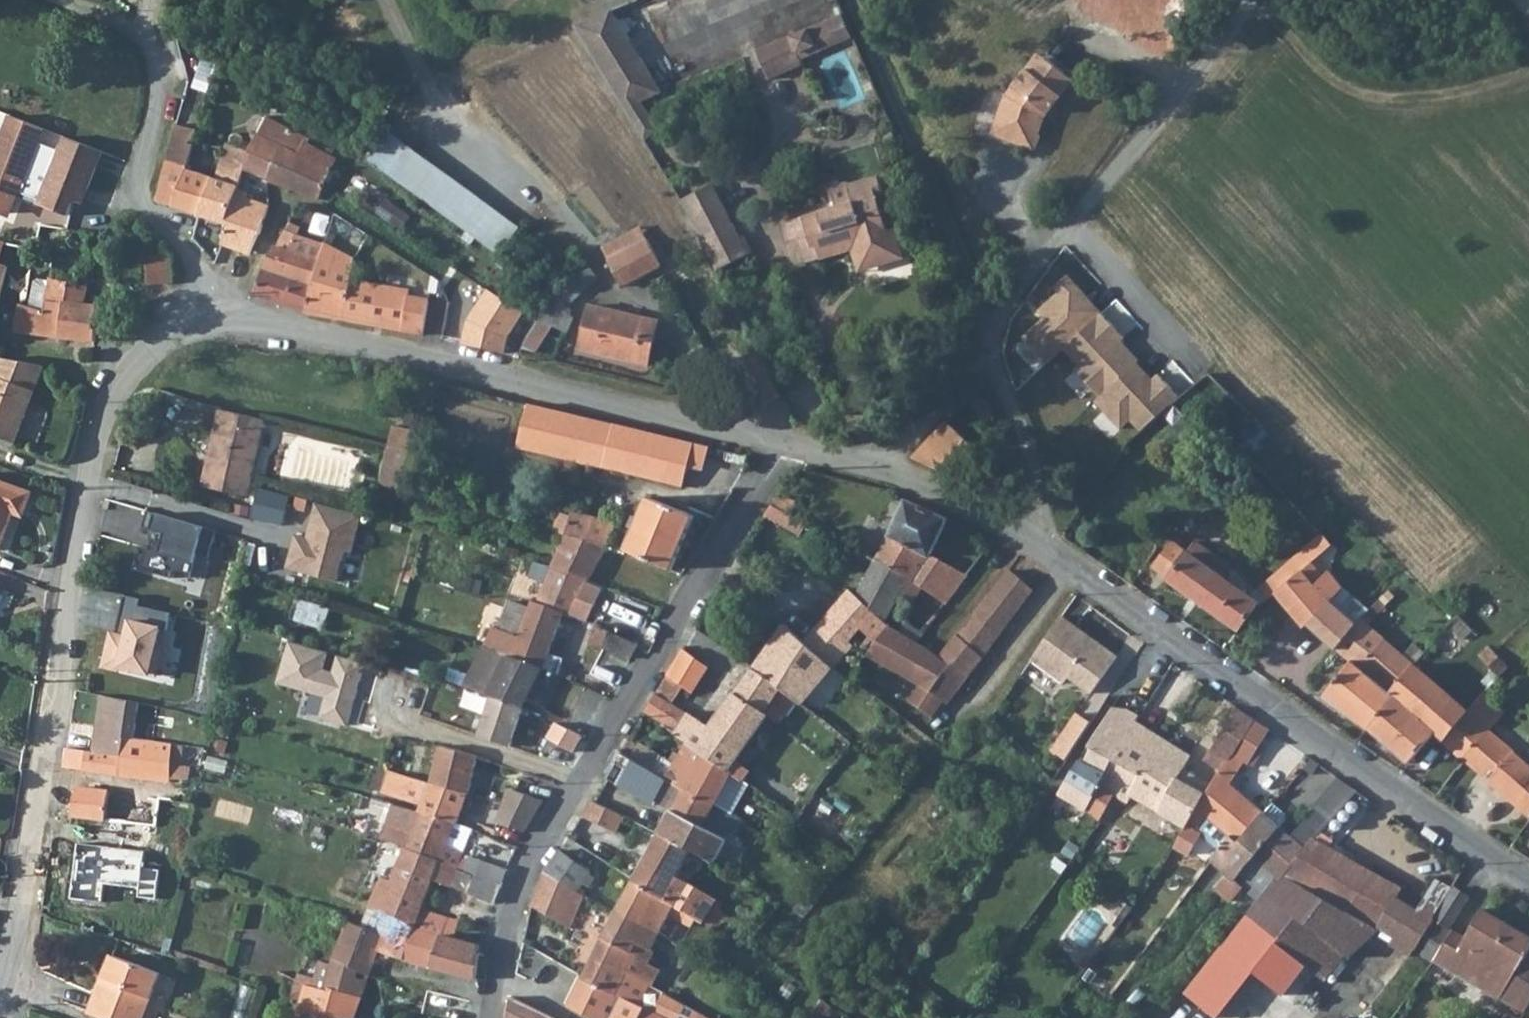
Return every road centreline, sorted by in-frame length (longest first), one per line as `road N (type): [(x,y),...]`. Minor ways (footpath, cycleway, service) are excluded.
road 1 (residential): [(0,1013),(99,423),(133,356),(177,326),(245,316)]
road 2 (residential): [(888,468),(1013,528),(1528,879)]
road 3 (residential): [(489,1017),(515,911),(540,849),(787,440)]
road 4 (unclassified): [(888,468),(983,354),(992,323),(1191,82),(1245,0)]
road 5 (residential): [(245,316),(787,440)]
road 6 (track): [(992,323),(856,0)]
road 7 (residential): [(245,316),(186,241),(157,226),(133,179),(158,106),(159,70),(139,34)]
road 8 (track): [(1528,68),(1468,90),(1385,100),(1332,85),(1250,0)]
road 9 (track): [(151,0),(139,34),(58,0)]

